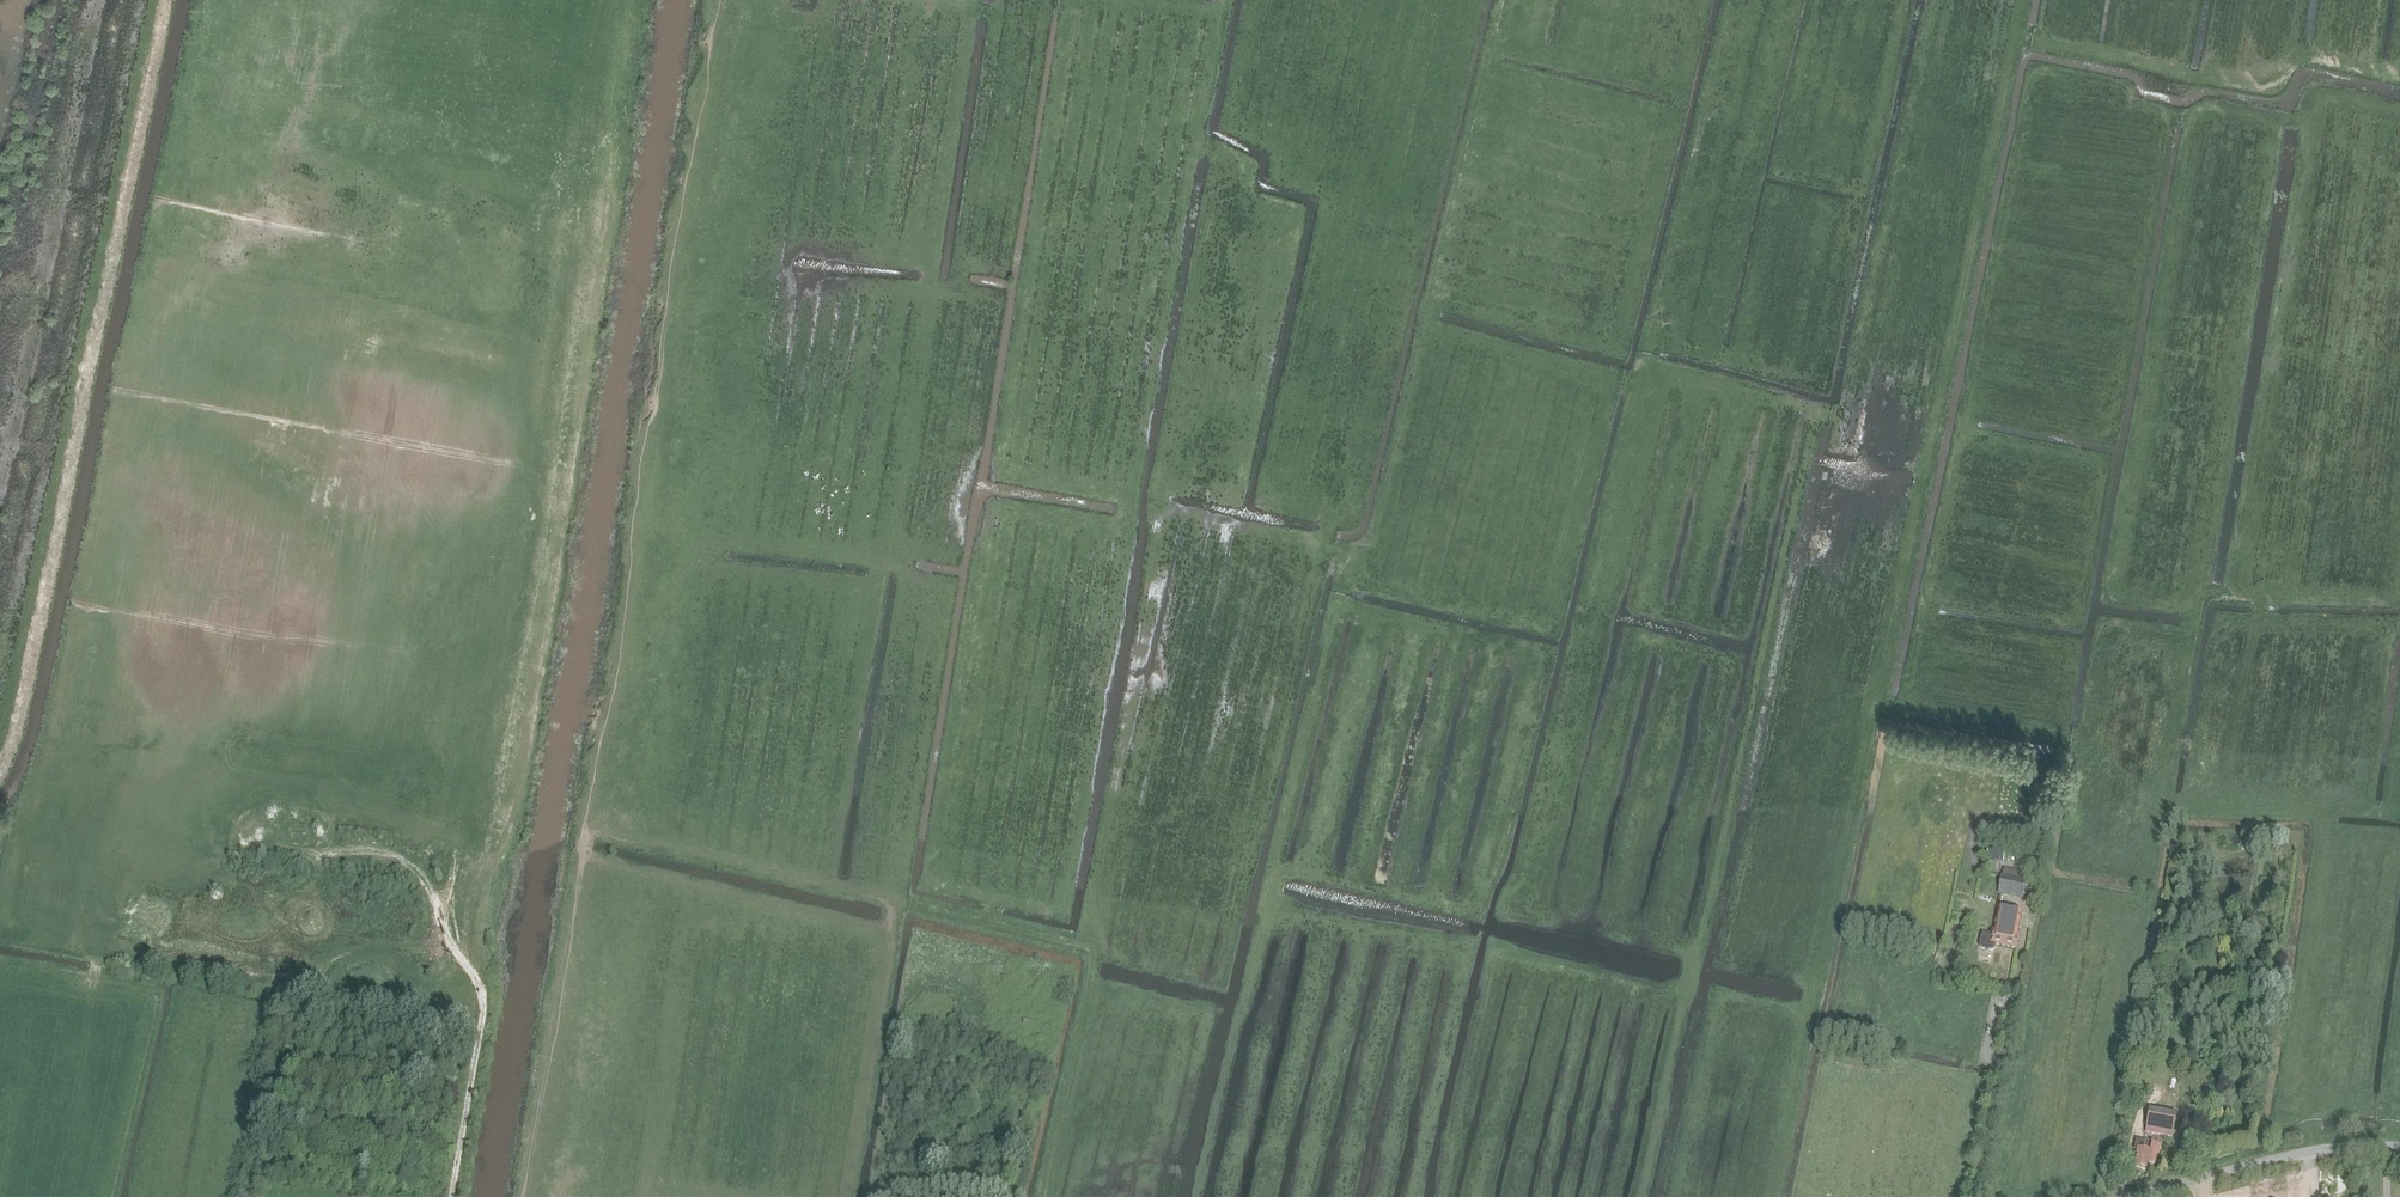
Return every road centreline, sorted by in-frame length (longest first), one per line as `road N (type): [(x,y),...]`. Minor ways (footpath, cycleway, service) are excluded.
road 1 (unclassified): [(2125,1196),(2318,1150),(2399,1147)]

